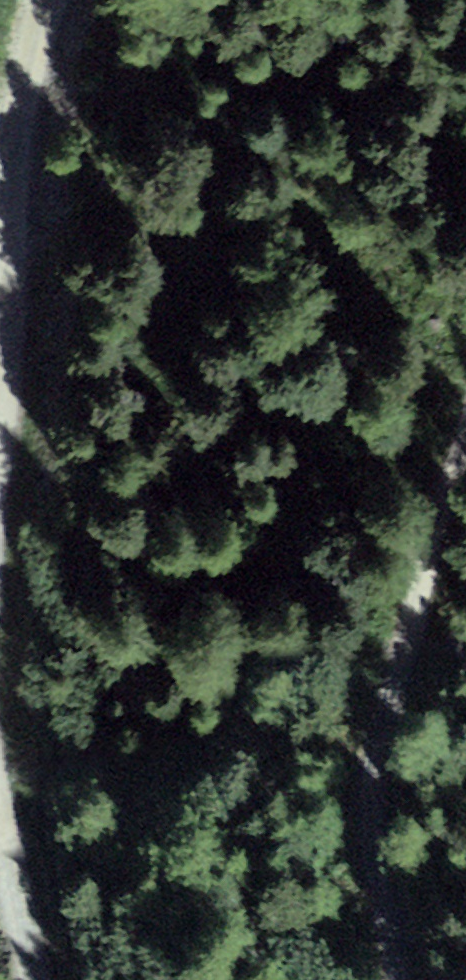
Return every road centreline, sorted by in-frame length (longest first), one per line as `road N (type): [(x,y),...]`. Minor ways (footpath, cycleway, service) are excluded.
road 1 (track): [(438,979),(404,646),(395,636),(465,406)]
road 2 (track): [(0,414),(18,125),(50,0)]
road 3 (track): [(36,979),(0,808)]

